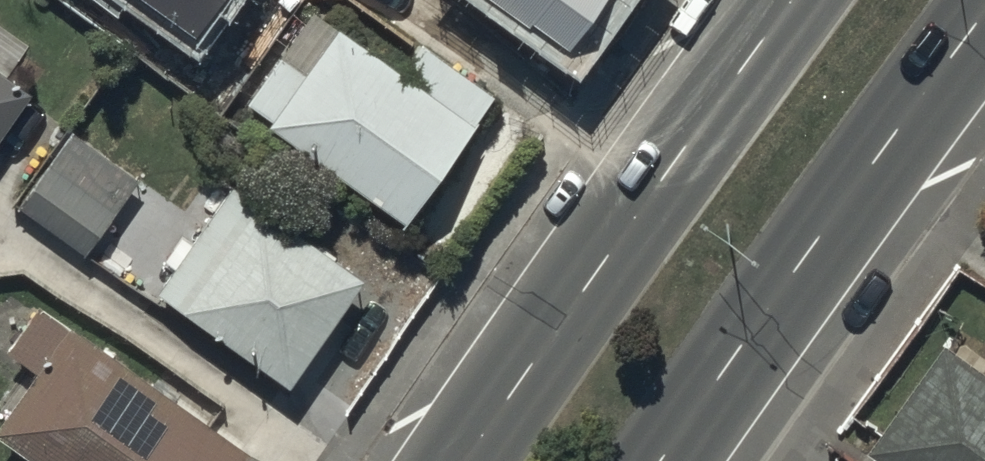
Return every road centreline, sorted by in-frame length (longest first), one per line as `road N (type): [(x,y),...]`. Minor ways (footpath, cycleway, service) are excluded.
road 1 (primary): [(466,460),(791,0)]
road 2 (primary): [(984,15),(661,460)]

